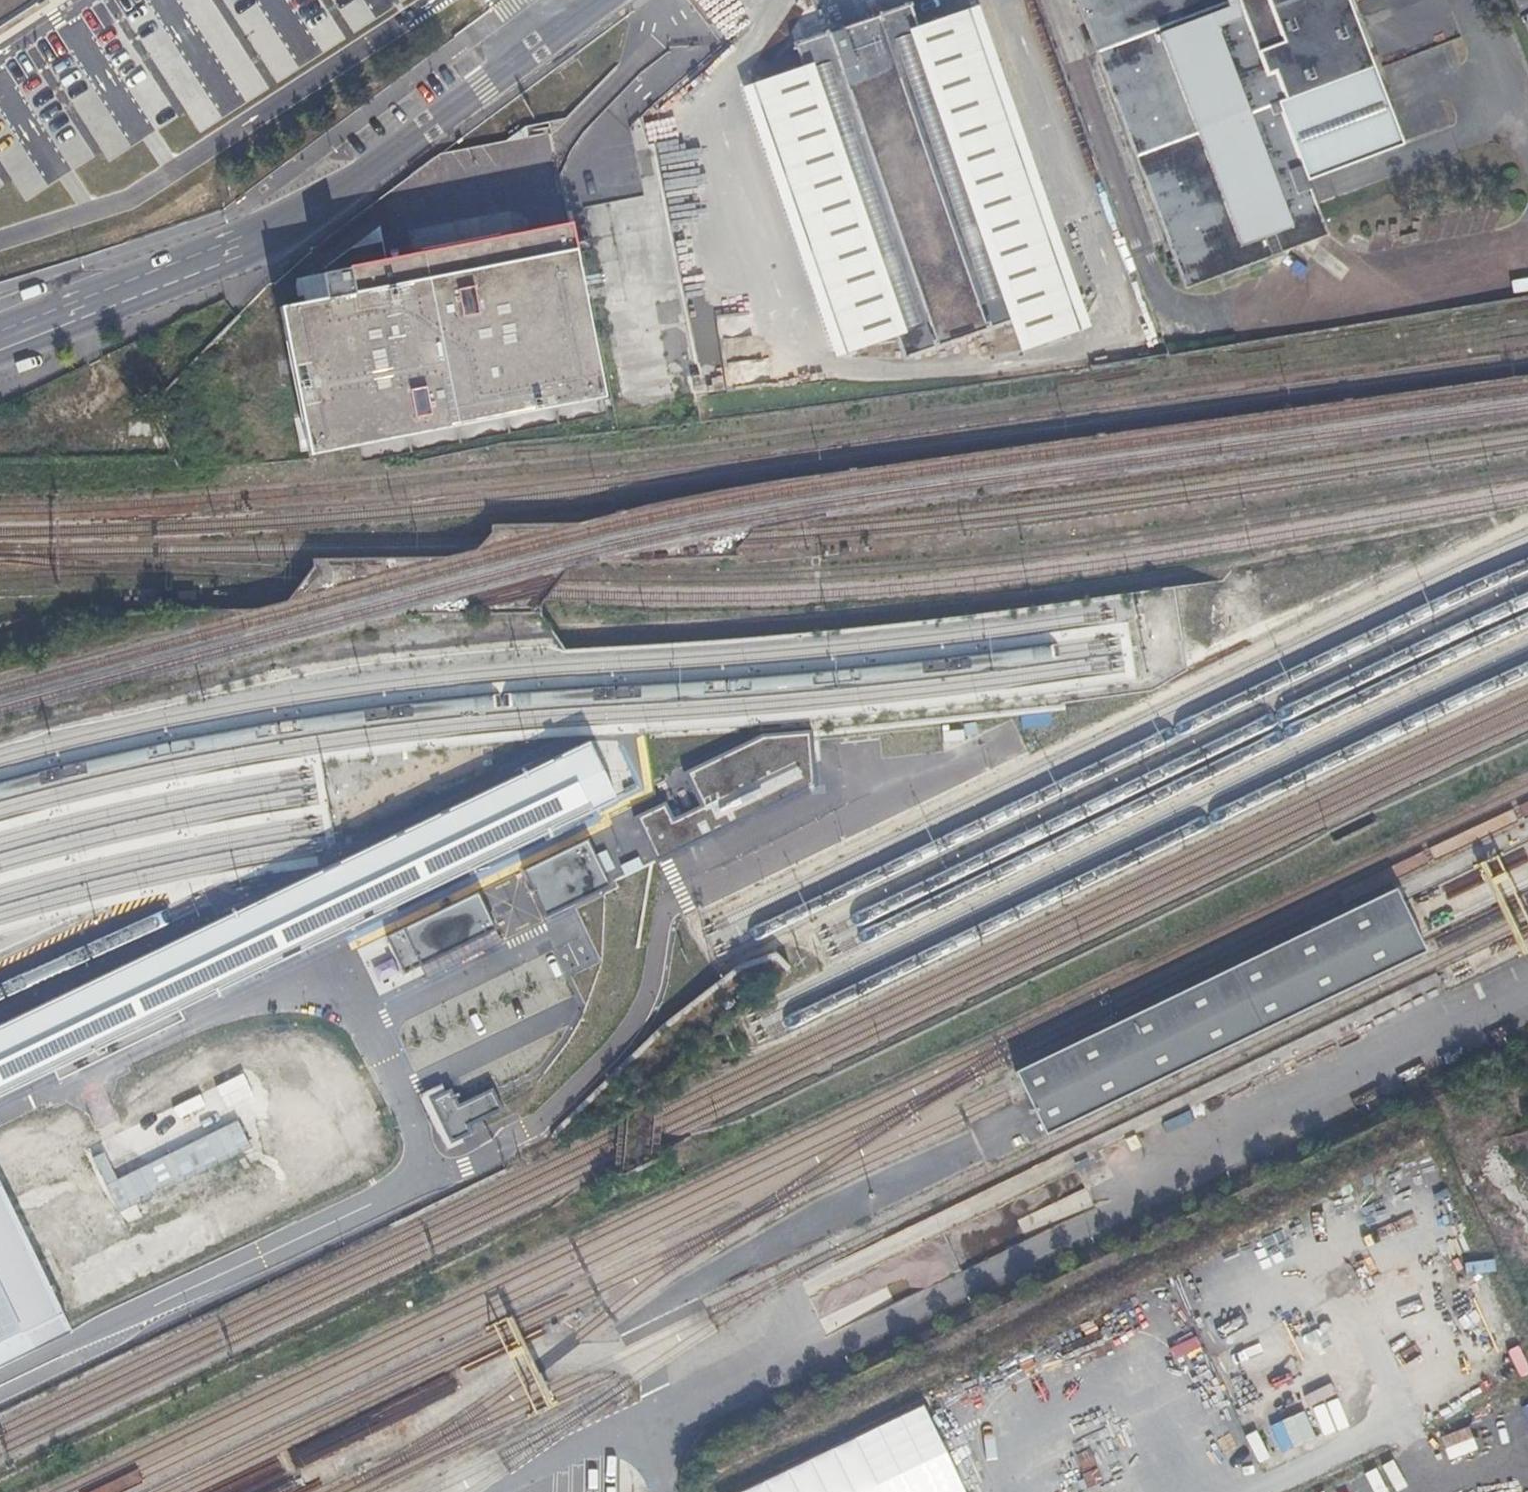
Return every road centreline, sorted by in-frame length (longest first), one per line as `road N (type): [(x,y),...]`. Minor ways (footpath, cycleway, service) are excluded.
road 1 (tertiary): [(602,0),(294,224),(0,338)]

